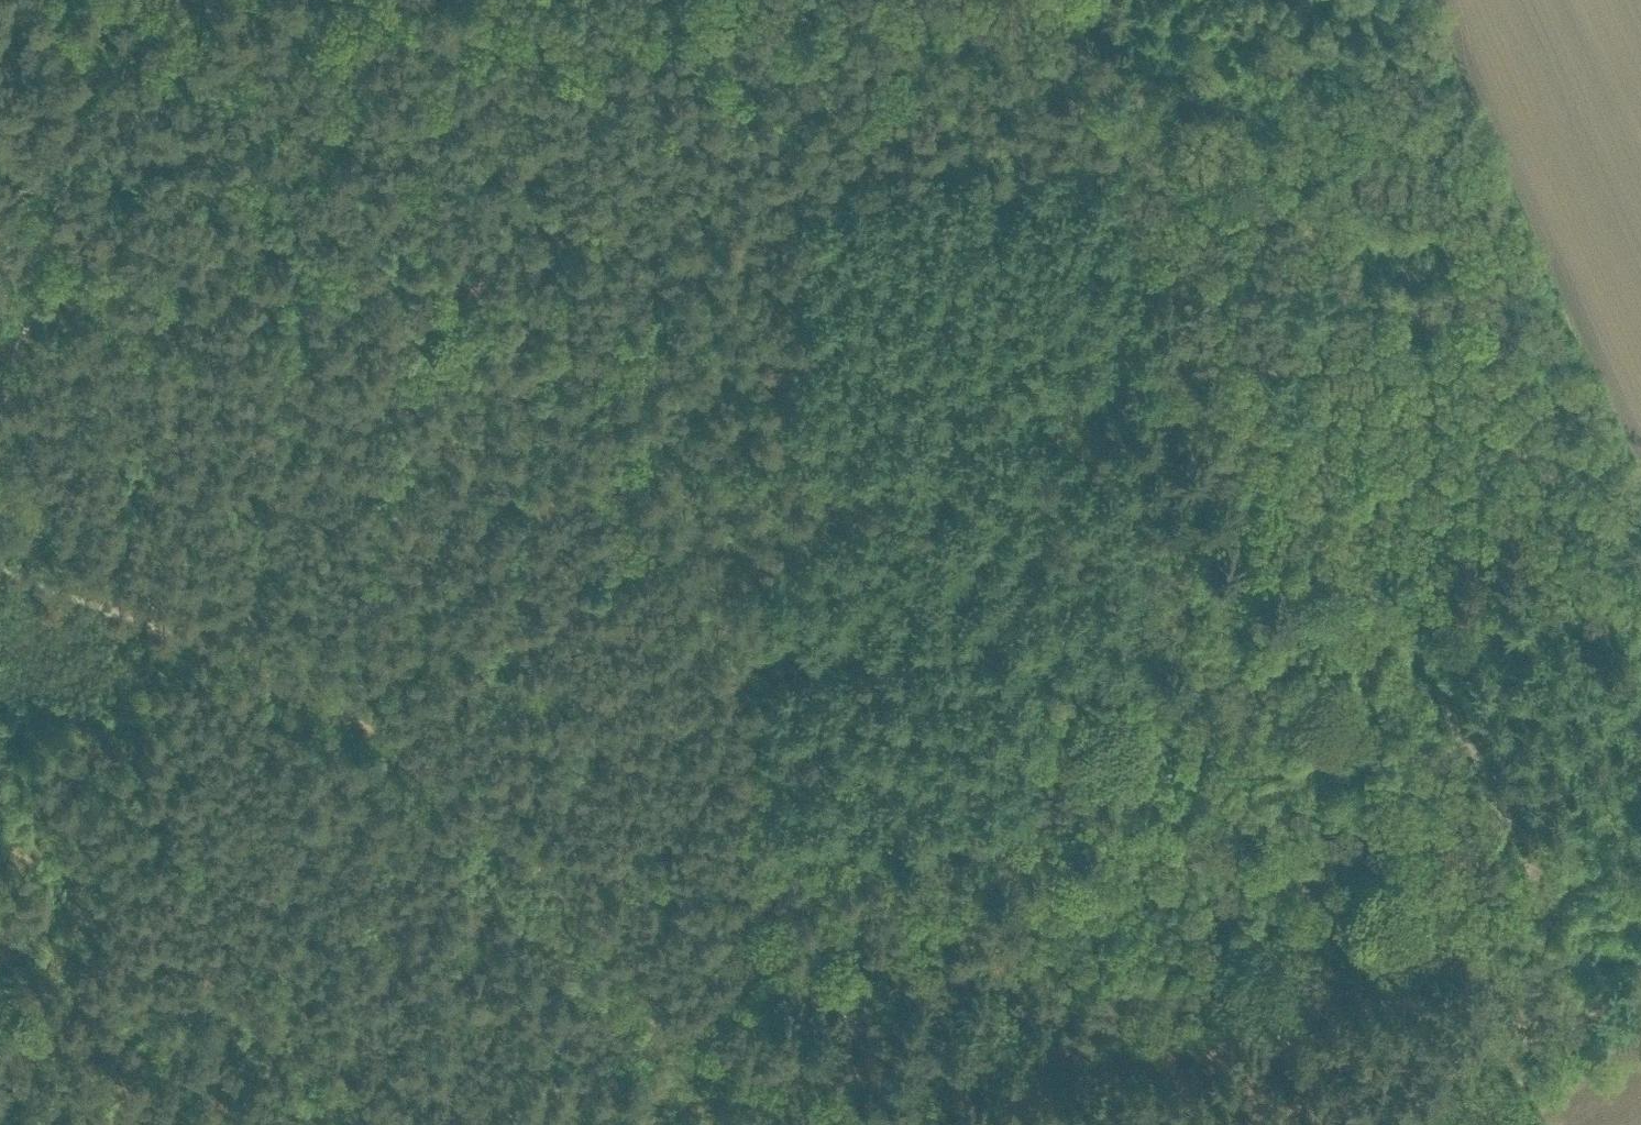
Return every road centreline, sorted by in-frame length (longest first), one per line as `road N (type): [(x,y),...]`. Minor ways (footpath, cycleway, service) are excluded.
road 1 (track): [(1546,892),(1371,569),(1317,451),(1051,1)]
road 2 (track): [(687,1061),(749,1054),(835,1080),(943,1089),(1291,1003),(1465,936),(1546,892)]
road 3 (track): [(687,1061),(624,954),(371,726),(0,568)]
road 4 (track): [(0,425),(18,343),(58,269),(39,200),(28,190),(0,191)]

